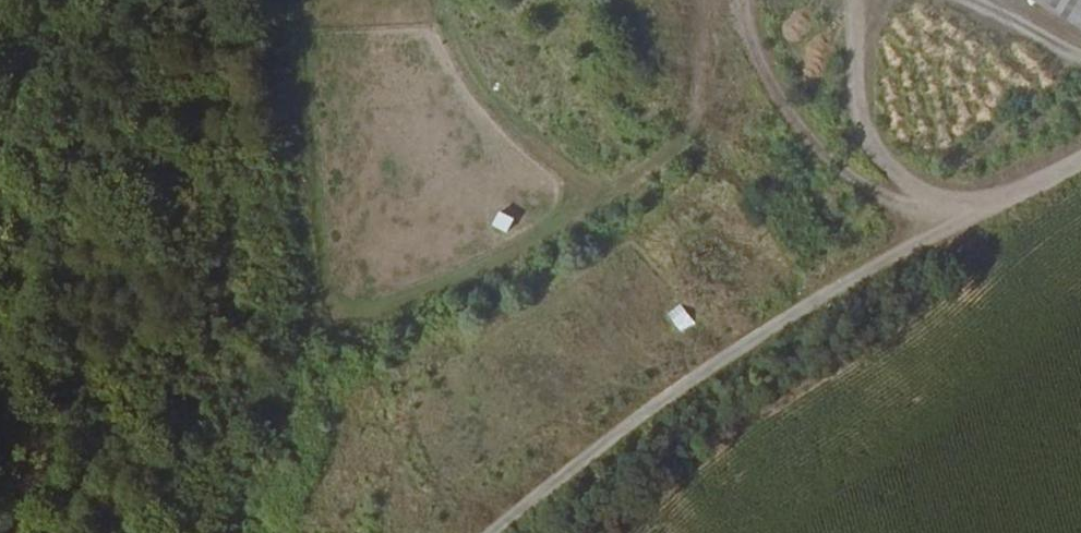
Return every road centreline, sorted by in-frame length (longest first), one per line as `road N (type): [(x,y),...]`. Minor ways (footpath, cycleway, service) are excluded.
road 1 (track): [(1080,164),(946,225),(667,398),(485,532)]
road 2 (track): [(711,0),(696,134),(514,248),(353,319),(283,323)]
road 3 (track): [(917,197),(889,199),(810,146),(752,45),(737,0)]
road 4 (track): [(598,195),(525,141),(467,73),(439,0)]

